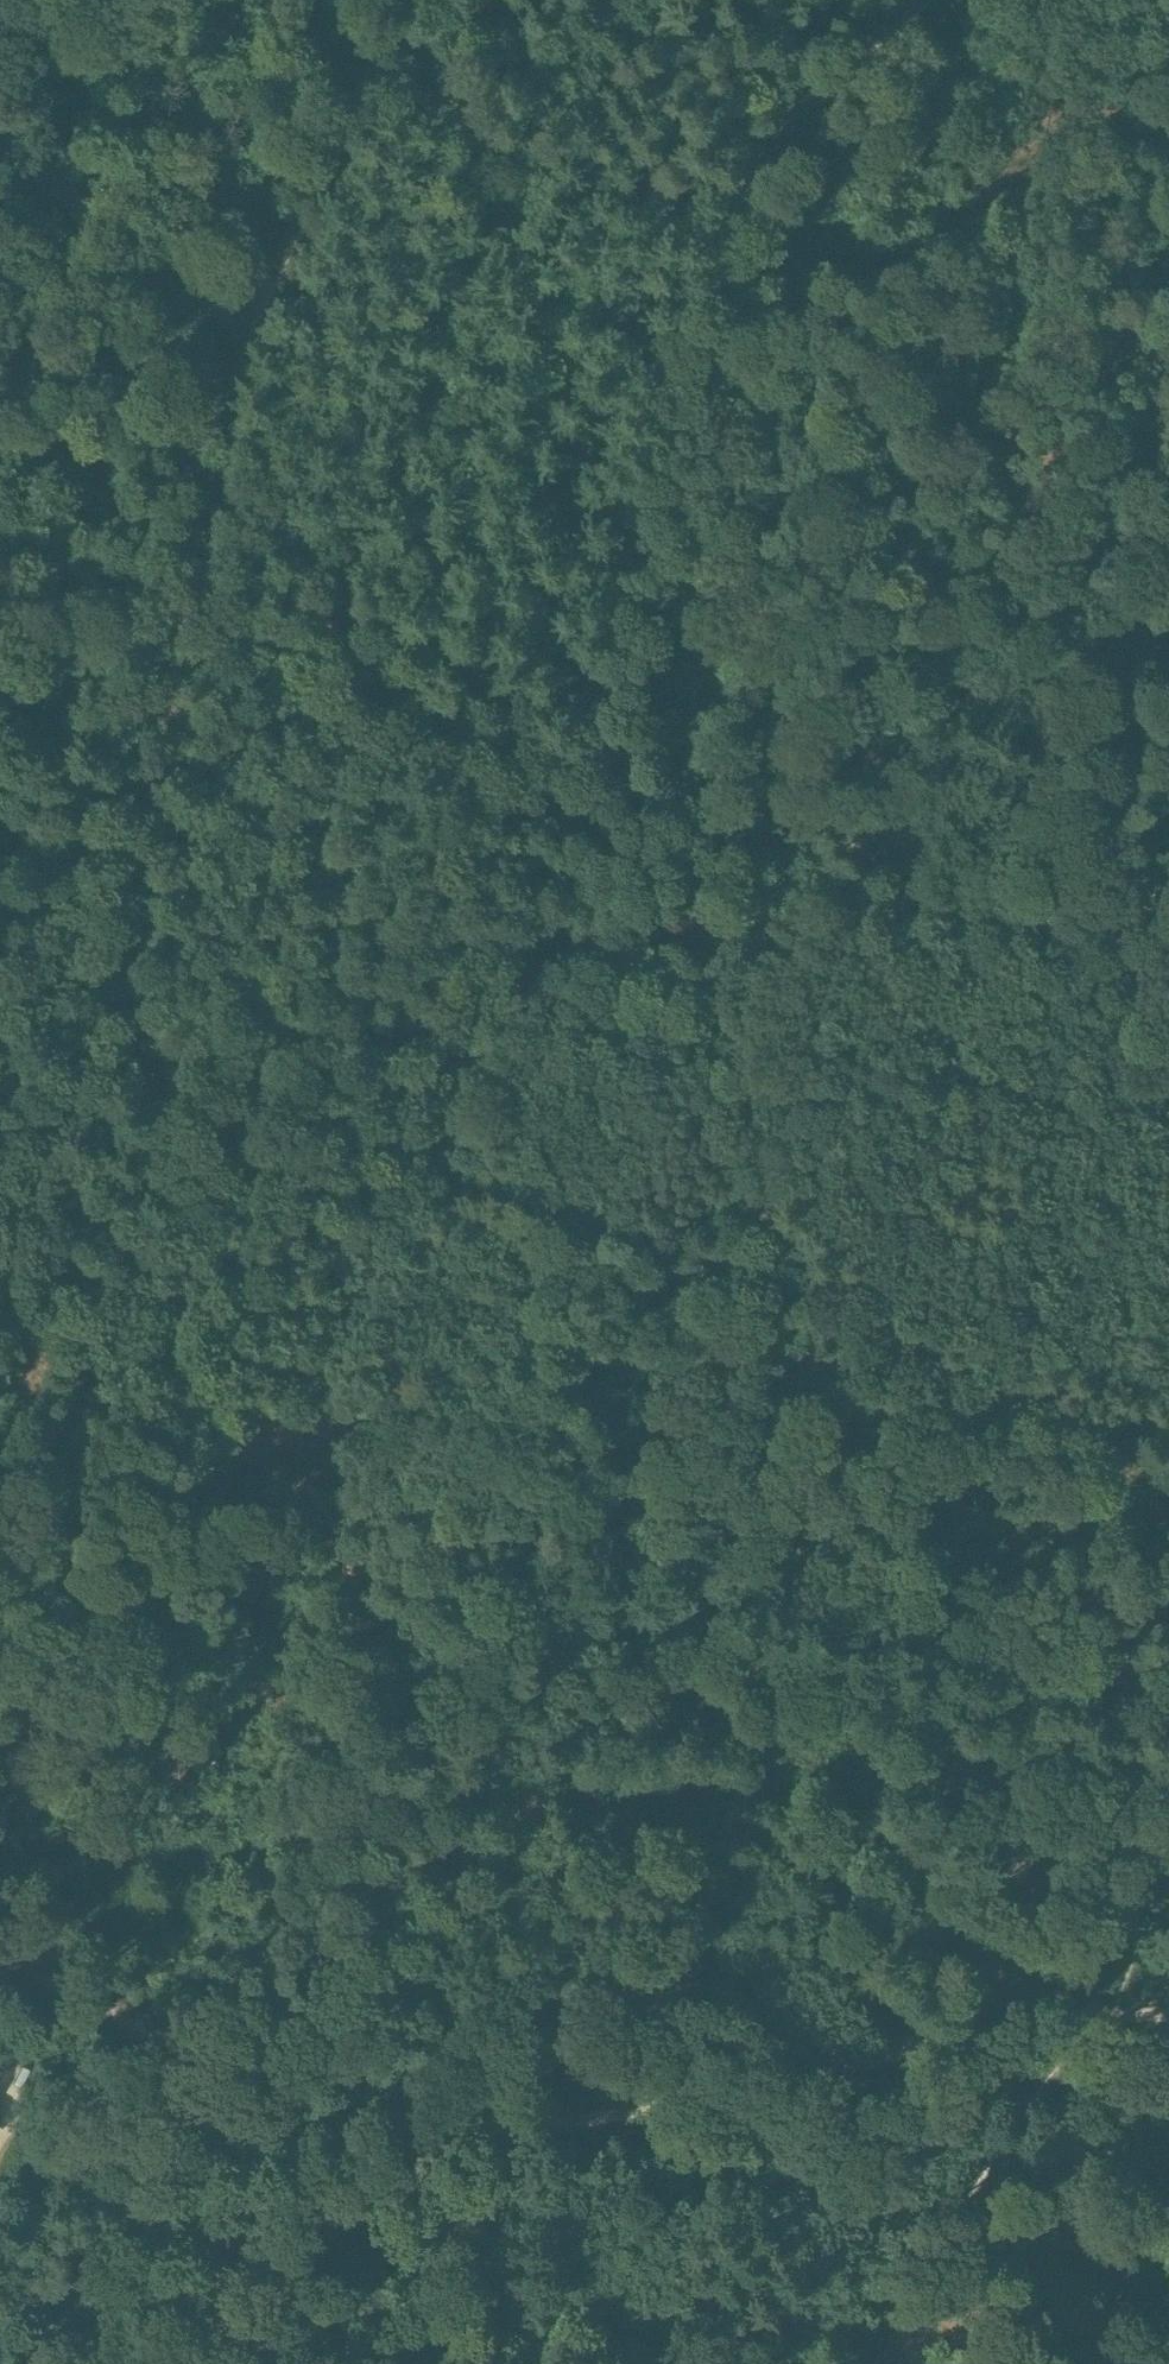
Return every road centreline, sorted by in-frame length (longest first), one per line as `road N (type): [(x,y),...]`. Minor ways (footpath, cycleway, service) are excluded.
road 1 (track): [(1168,1047),(1105,1039),(967,1060),(835,1110),(672,1263),(521,1444),(513,1480),(549,1494),(693,1498),(1168,1687)]
road 2 (track): [(590,698),(548,876),(318,1444),(139,1825),(0,1929)]
road 3 (track): [(0,1939),(264,2068),(496,2120),(727,2104),(1168,2017)]
road 4 (track): [(0,876),(153,535),(590,698)]
road 5 (track): [(938,0),(796,123),(724,223),(619,521),(590,698)]
road 6 (track): [(0,467),(153,535),(408,0)]
road 7 (track): [(590,698),(805,776),(834,836),(847,967),(835,1110)]
road 8 (track): [(139,1825),(277,1755),(400,1599),(513,1480)]
road 9 (track): [(136,1360),(0,1309)]

